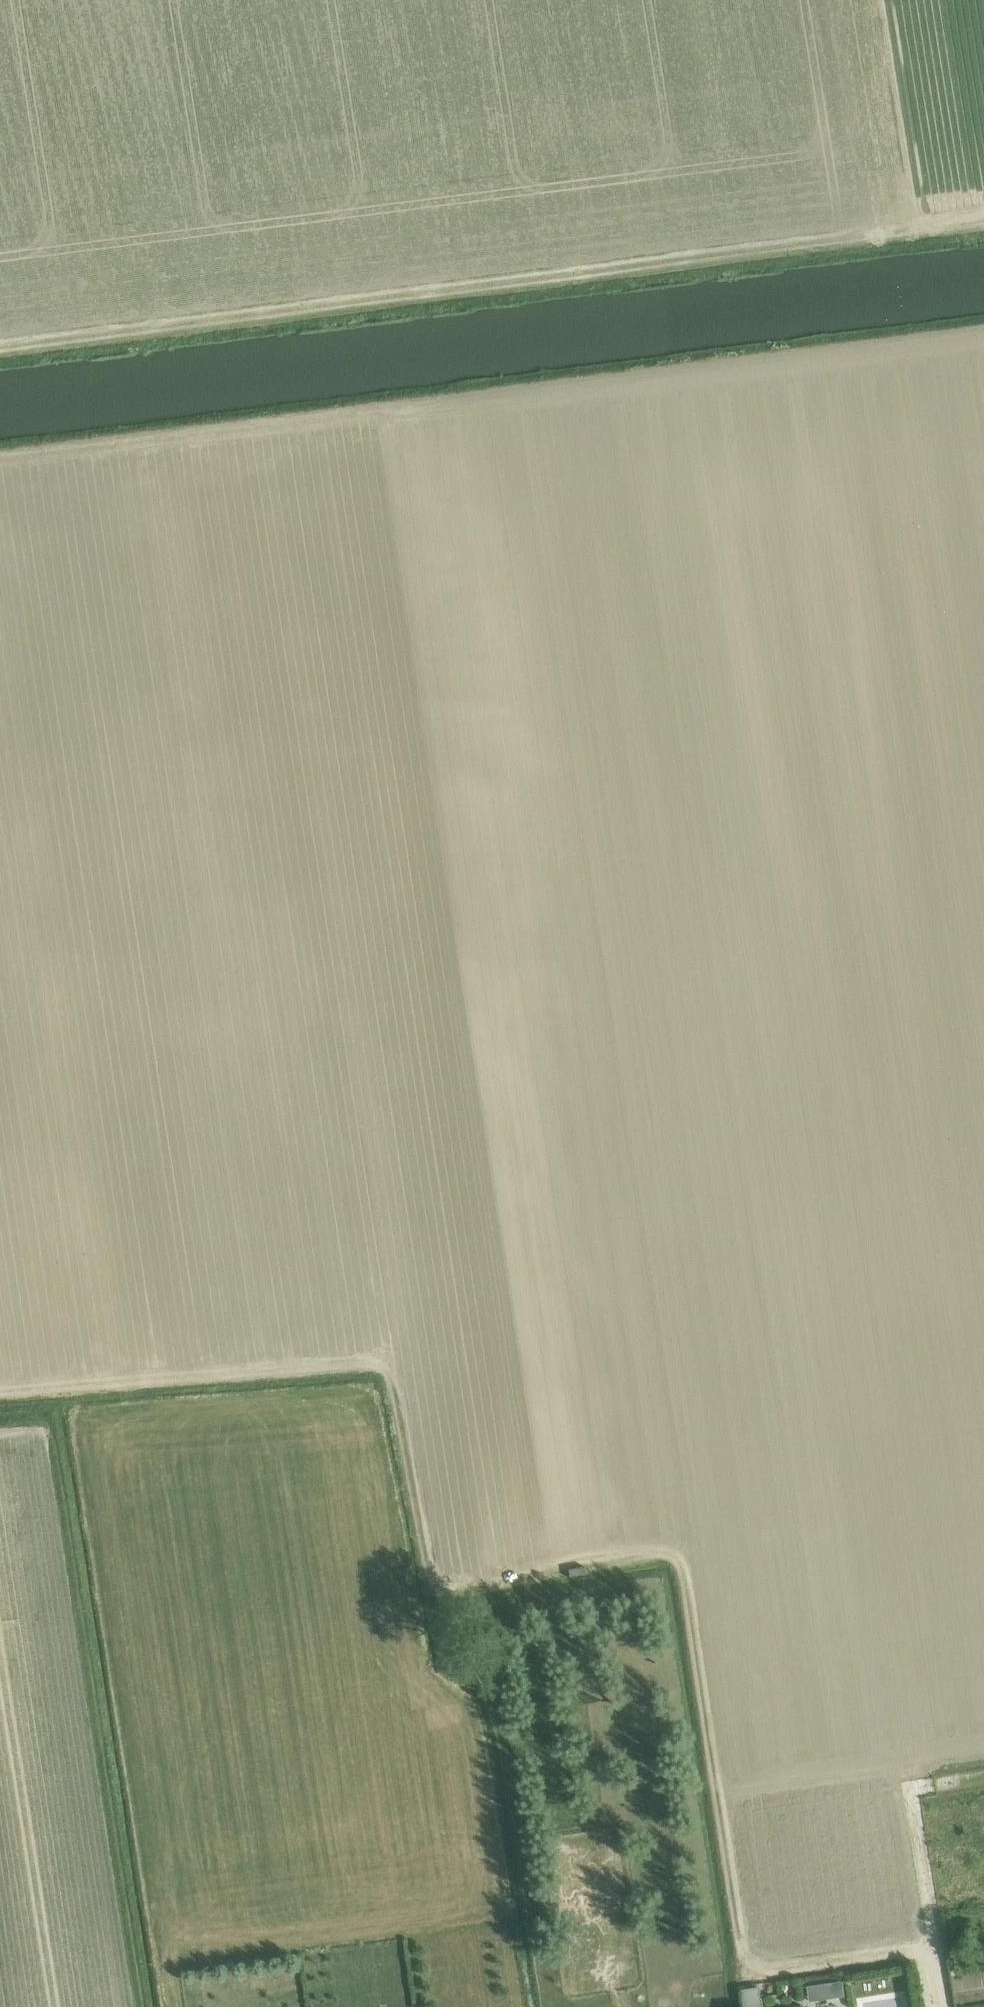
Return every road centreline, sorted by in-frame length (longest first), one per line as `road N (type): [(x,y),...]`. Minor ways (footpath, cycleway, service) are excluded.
road 1 (track): [(939,2006),(911,1789),(964,1781)]

